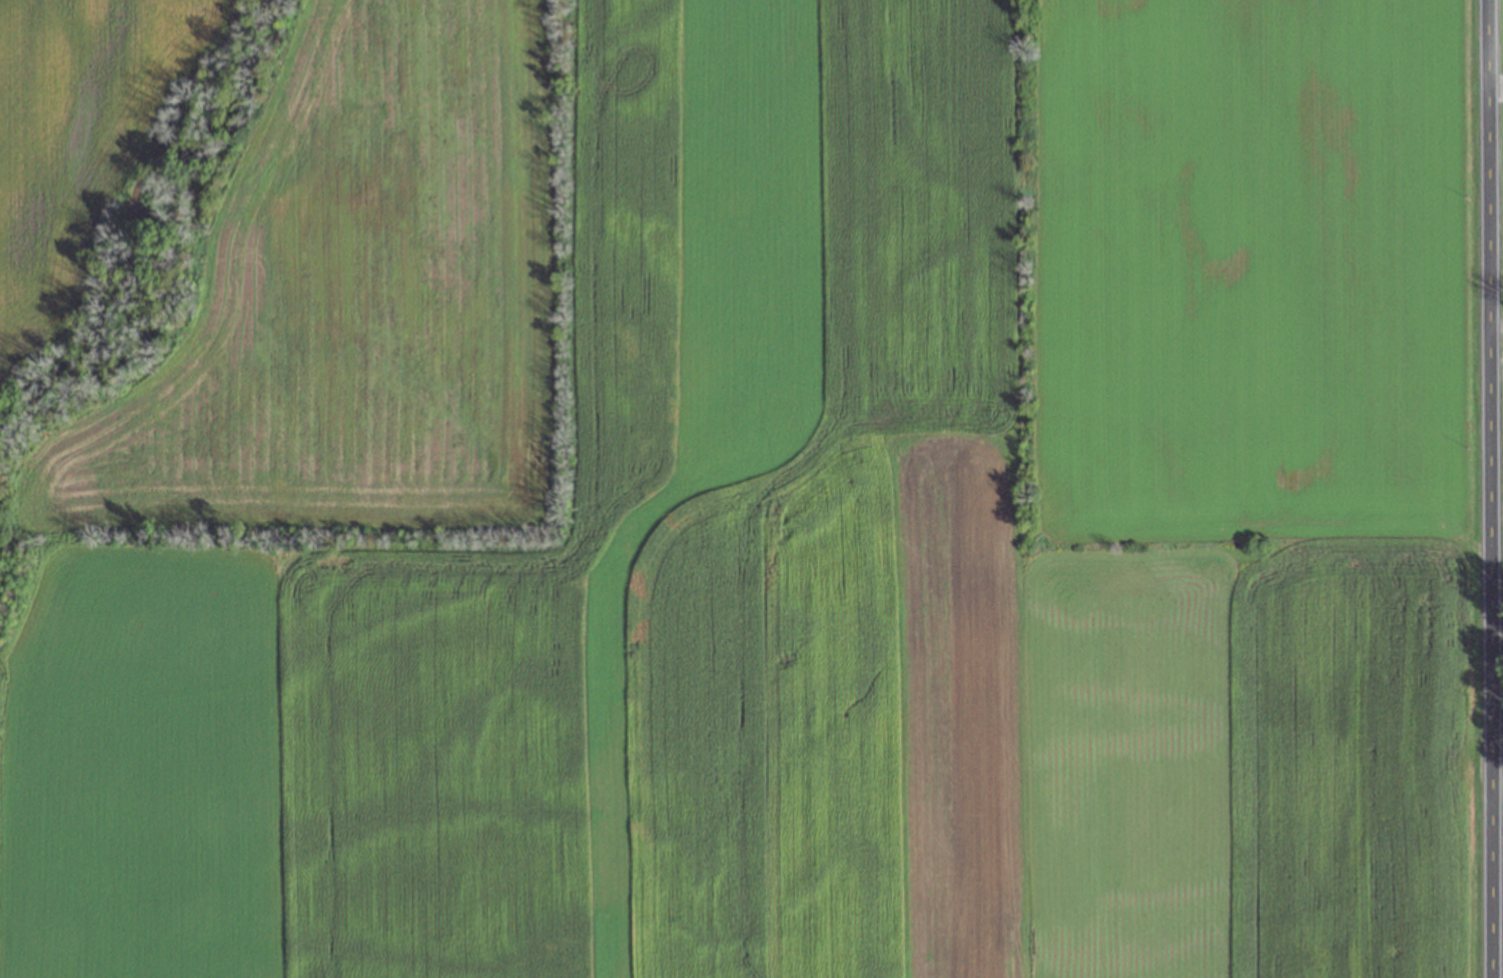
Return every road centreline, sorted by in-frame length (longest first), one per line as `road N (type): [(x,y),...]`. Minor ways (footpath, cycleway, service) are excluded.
road 1 (tertiary): [(1491,977),(1488,0)]

